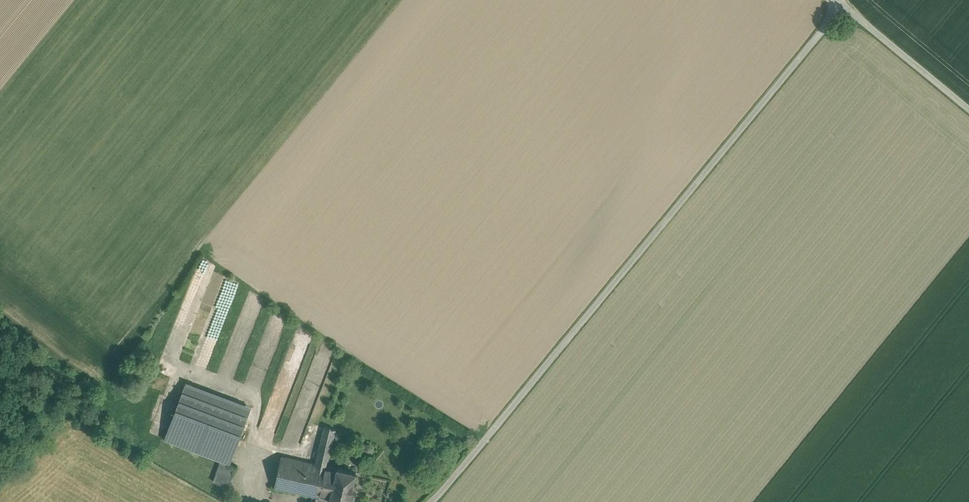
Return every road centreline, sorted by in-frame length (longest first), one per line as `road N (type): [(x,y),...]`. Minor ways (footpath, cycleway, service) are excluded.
road 1 (unclassified): [(841,7),(434,501)]
road 2 (unclassified): [(841,7),(968,111)]

